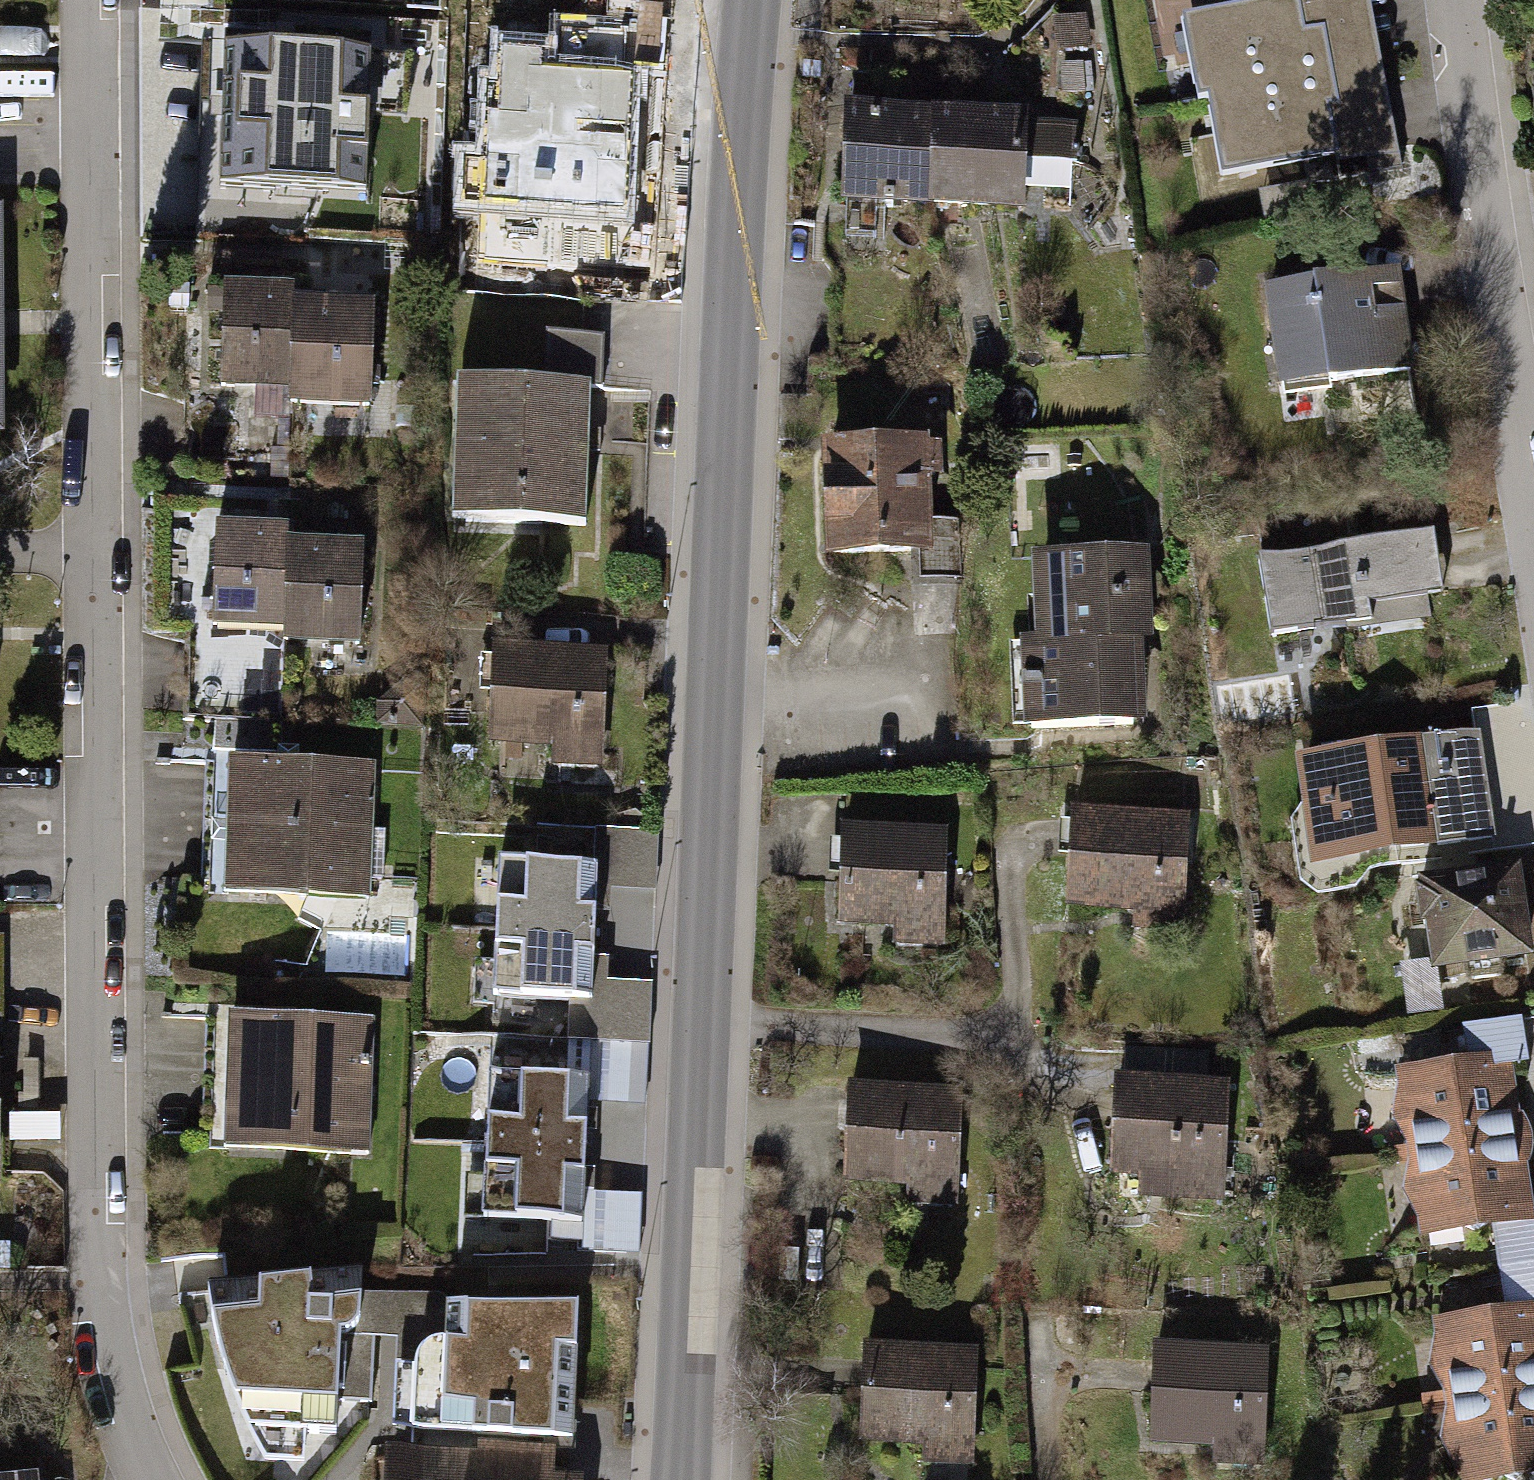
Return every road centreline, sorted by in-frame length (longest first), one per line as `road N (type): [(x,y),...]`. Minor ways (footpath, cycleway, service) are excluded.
road 1 (residential): [(85,0),(97,1277),(101,1340),(132,1449),(151,1479)]
road 2 (secondary): [(750,0),(679,1479)]
road 3 (residential): [(1456,0),(1533,505)]

